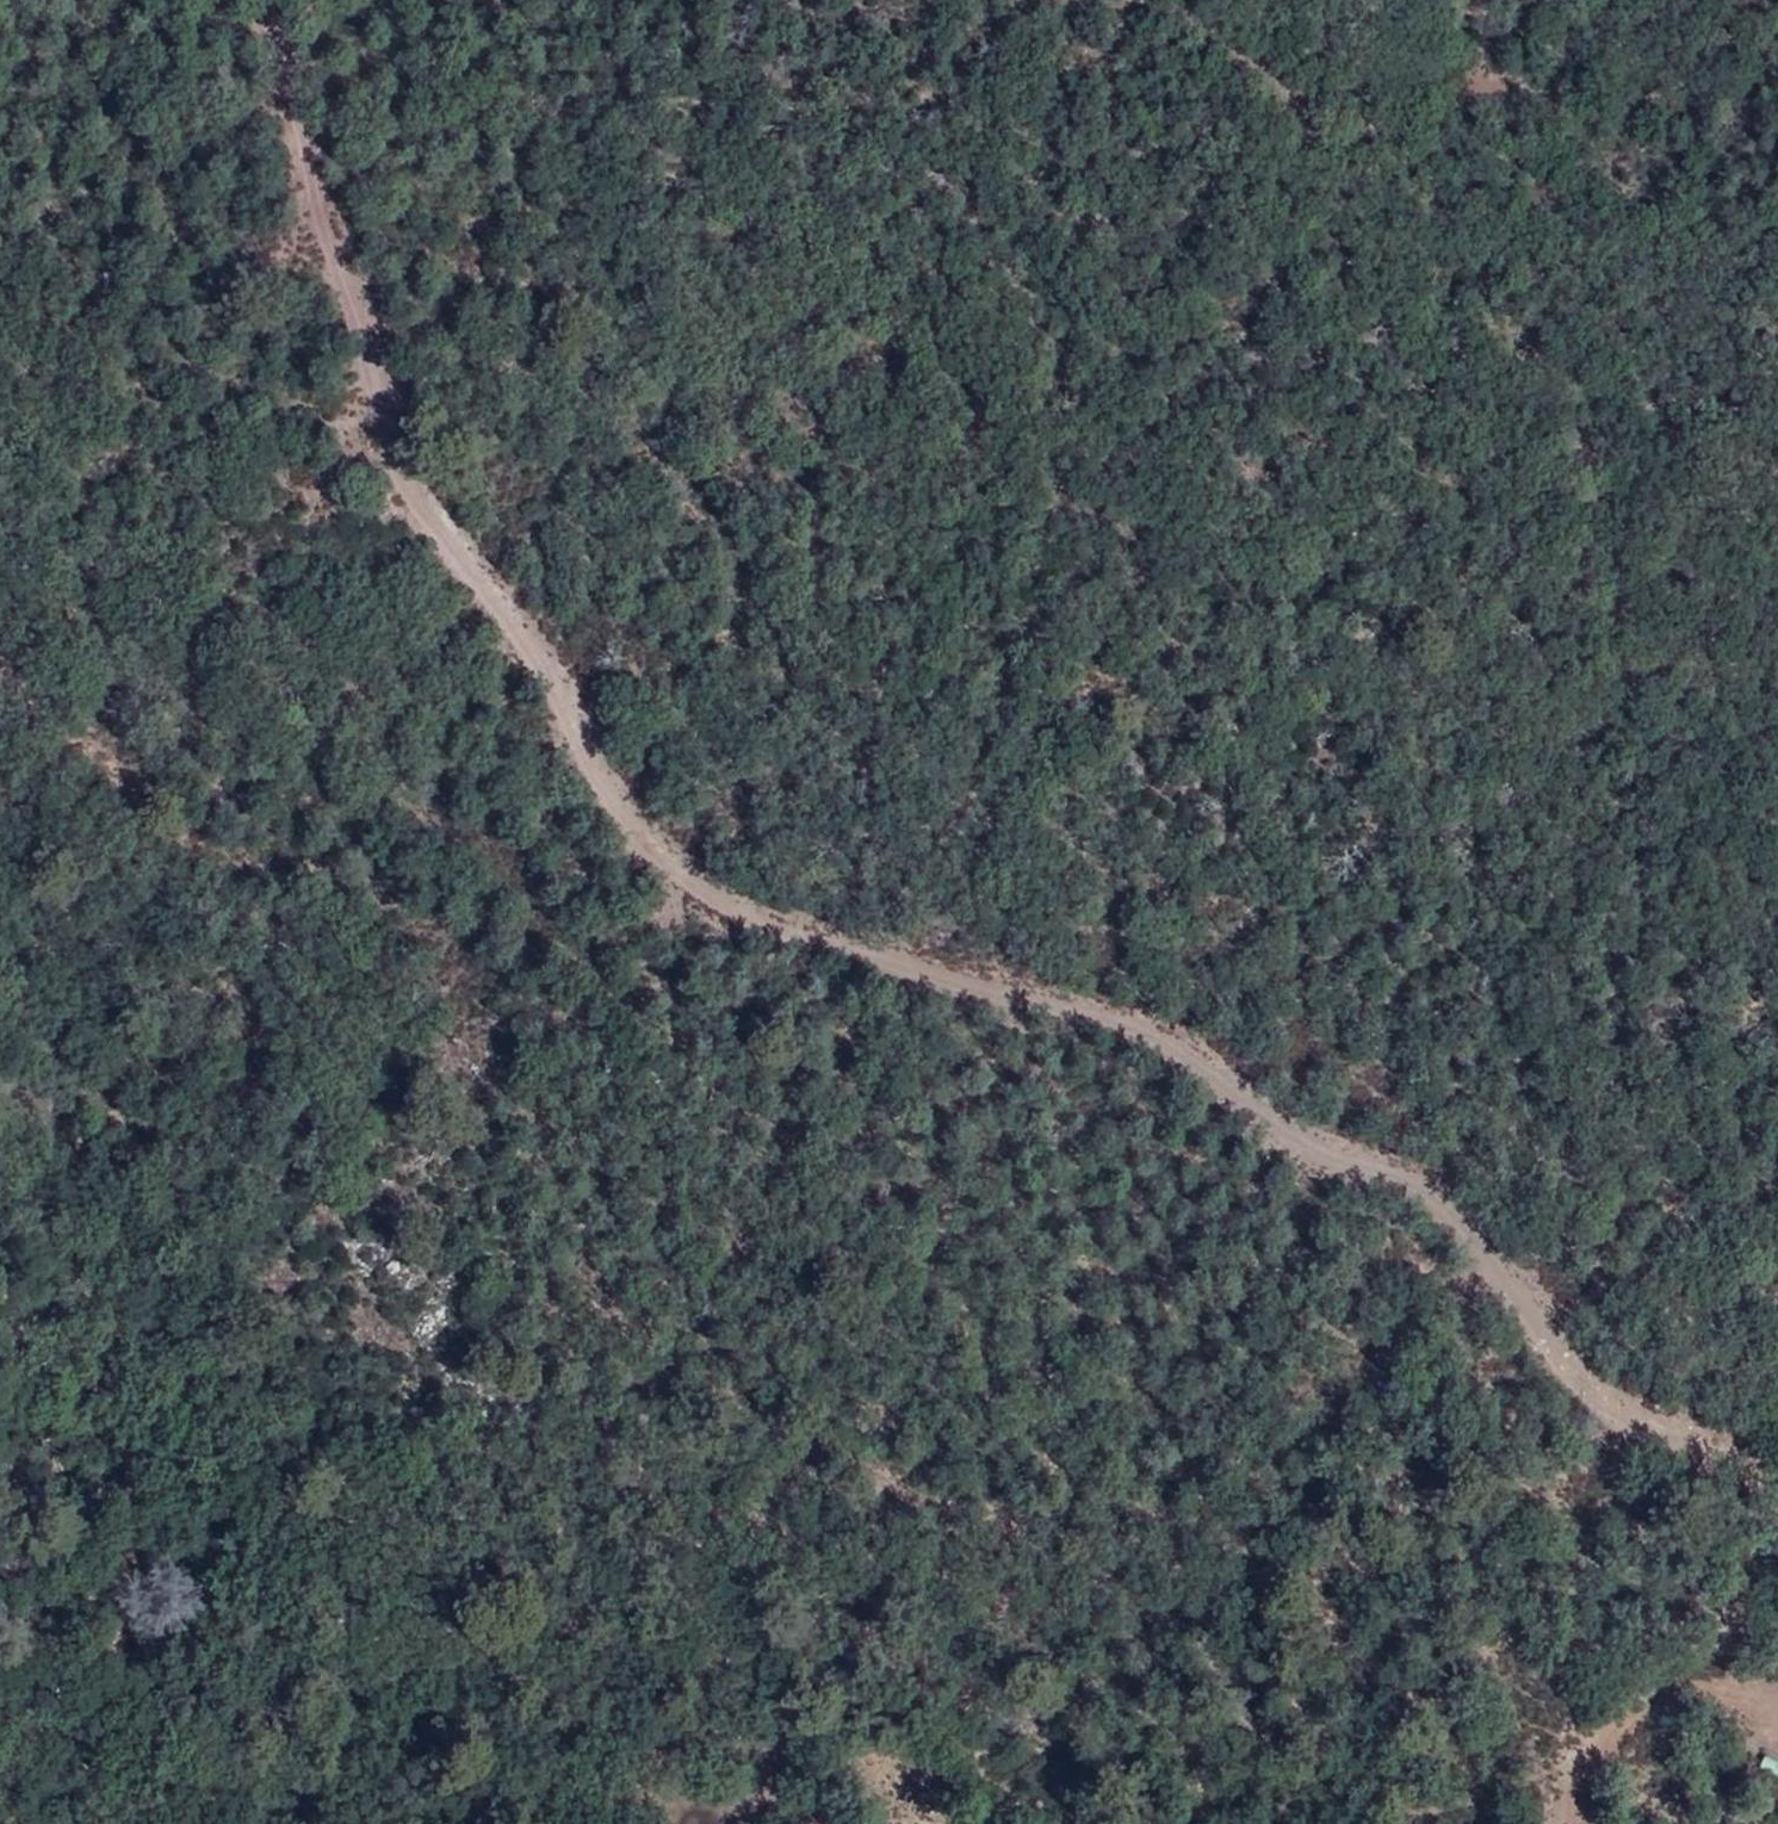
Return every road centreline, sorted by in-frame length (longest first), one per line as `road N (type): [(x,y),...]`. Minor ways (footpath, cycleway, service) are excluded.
road 1 (track): [(311,0),(360,455),(652,842),(812,936),(1064,1000),(1221,1070),(1325,1148),(1453,1219),(1594,1394),(1777,1465)]
road 2 (track): [(1777,1702),(1671,1686),(1572,1760)]

